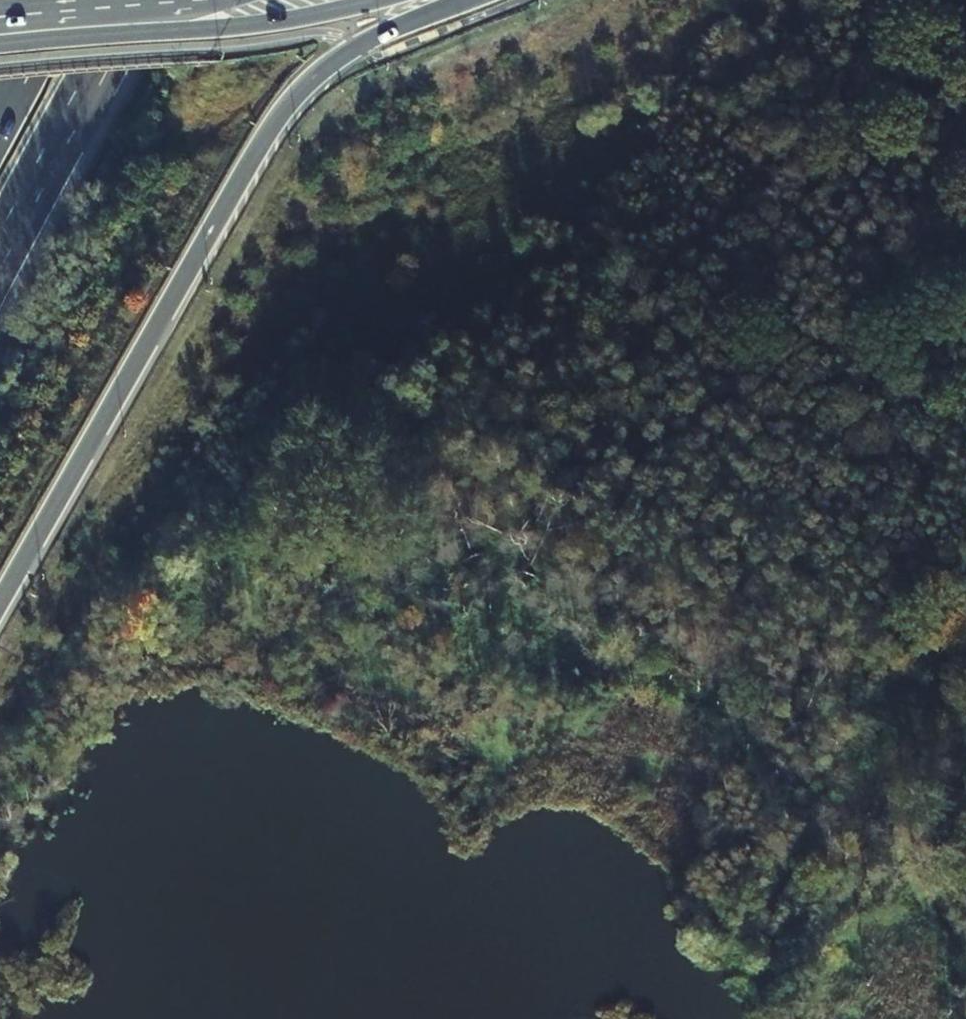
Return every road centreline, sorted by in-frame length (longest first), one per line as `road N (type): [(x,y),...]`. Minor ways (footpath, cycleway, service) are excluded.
road 1 (motorway): [(0,599),(283,109),(357,47),(470,0)]
road 2 (primary): [(0,47),(248,27),(377,0)]
road 3 (motorway): [(0,253),(136,0)]
road 4 (primary): [(204,0),(0,20)]
road 5 (motorway): [(59,0),(0,107)]

